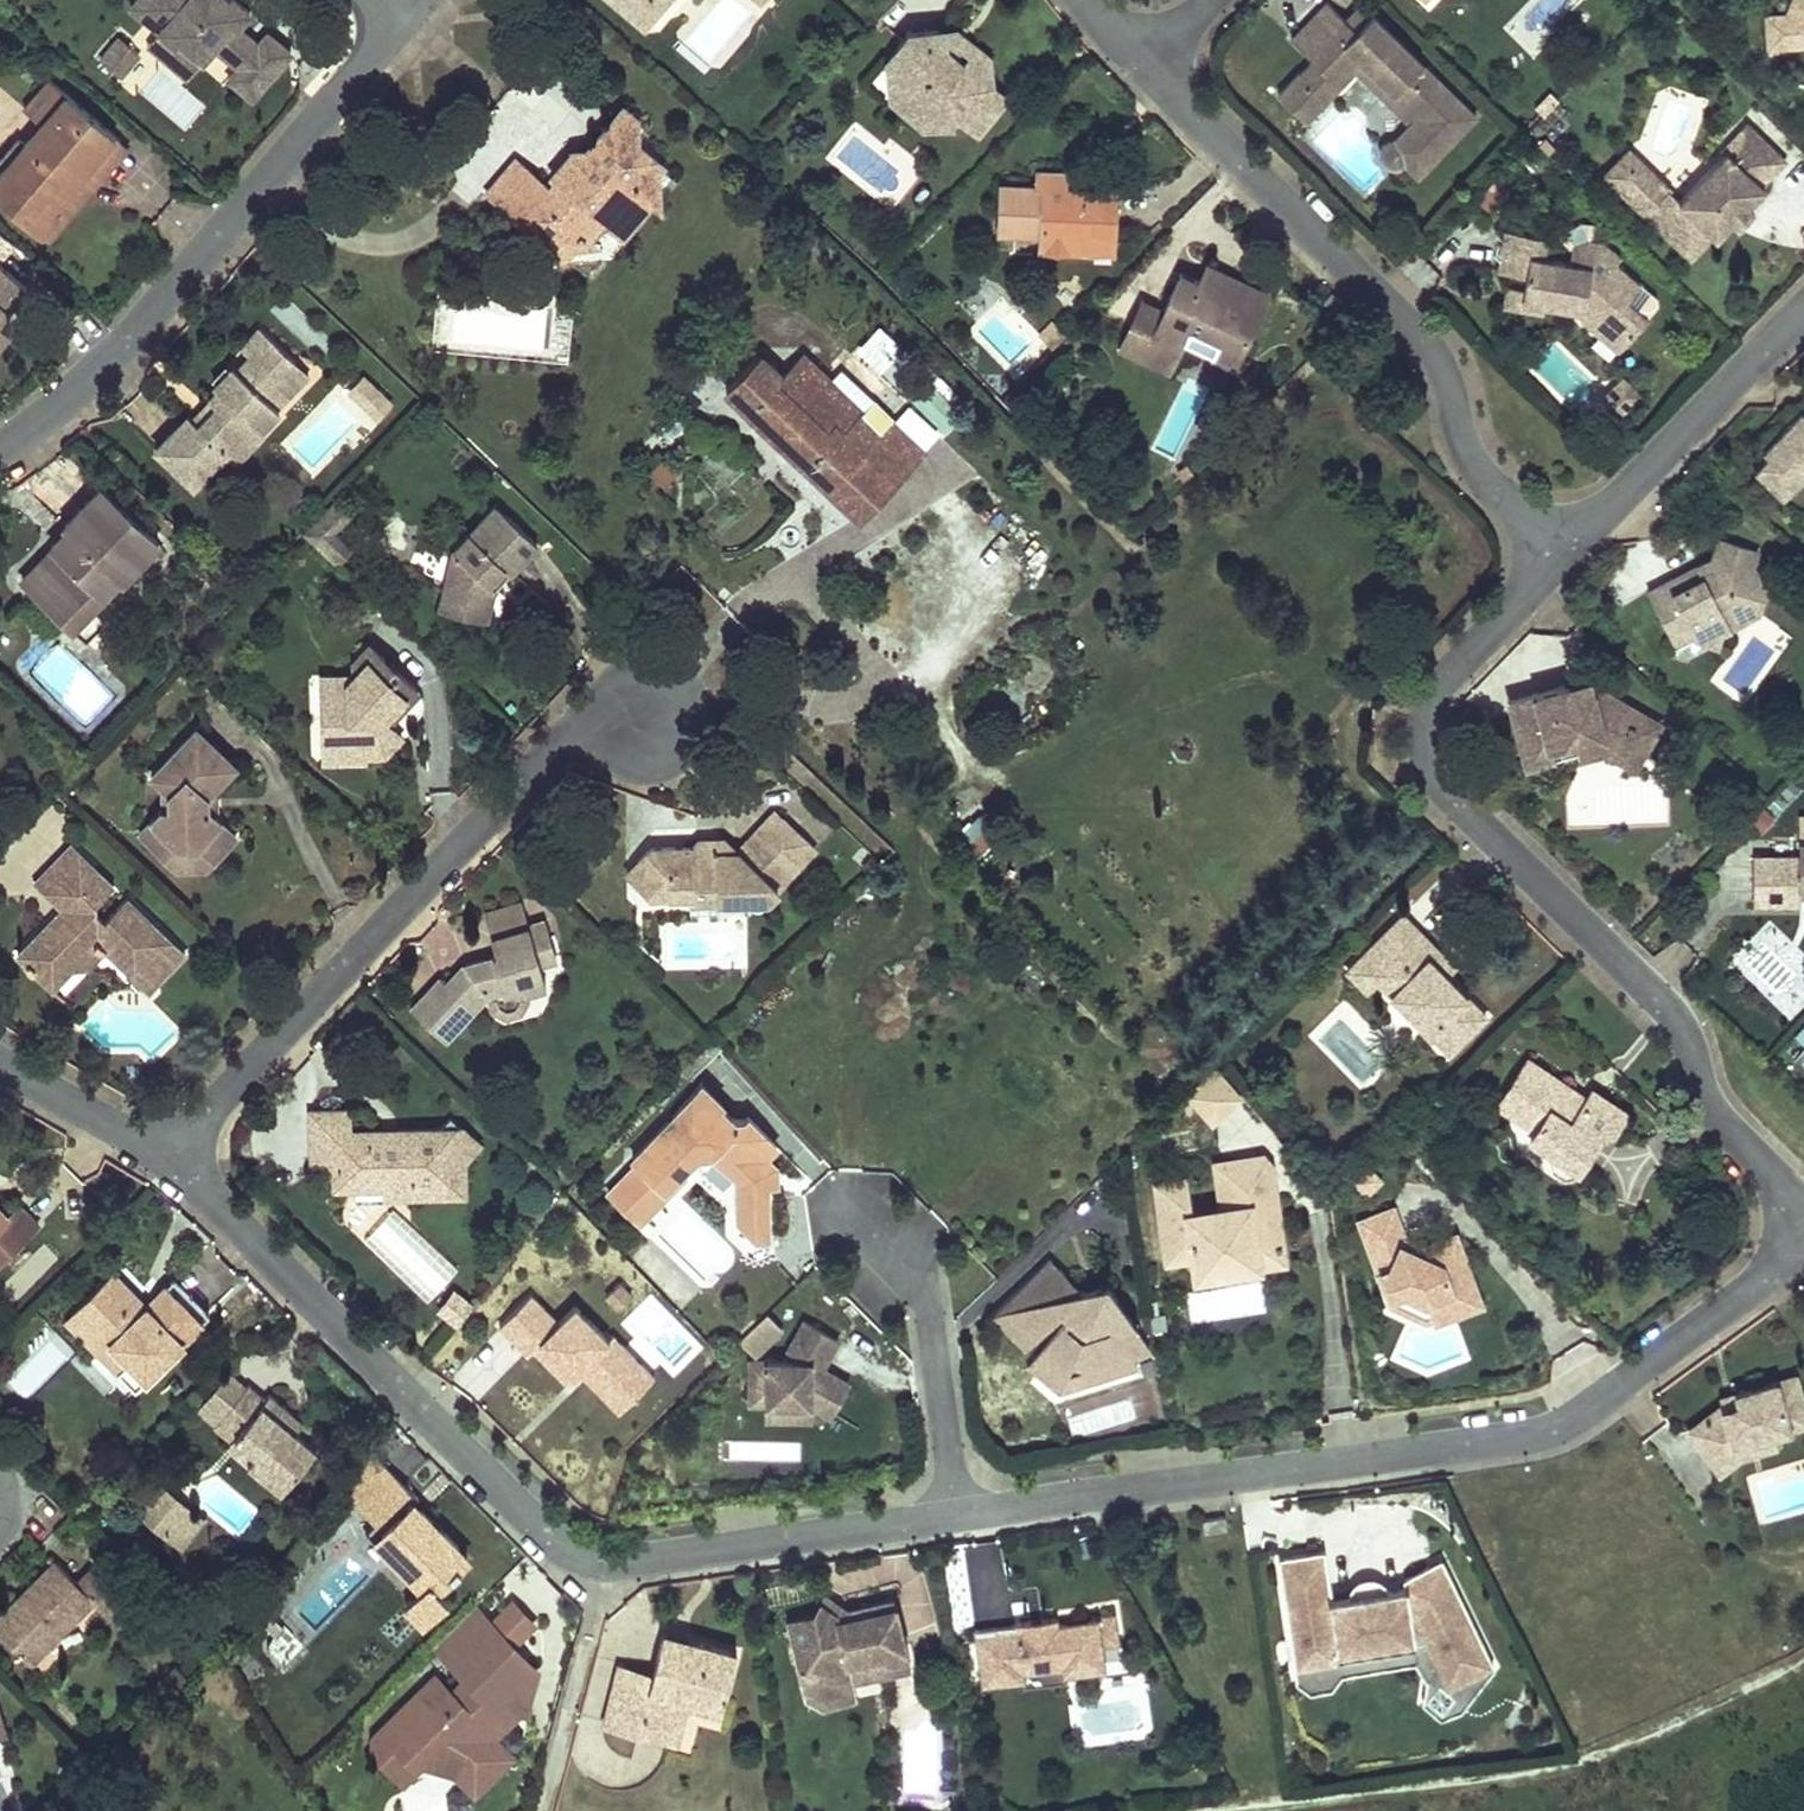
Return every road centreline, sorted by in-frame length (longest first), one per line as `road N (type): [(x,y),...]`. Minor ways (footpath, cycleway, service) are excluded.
road 1 (residential): [(958,1517),(1533,1435),(1602,1399),(1803,1250)]
road 2 (residential): [(1562,554),(1447,674),(1423,729),(1426,760),(1467,815),(1677,1021),(1710,1113),(1803,1214)]
road 3 (residential): [(647,720),(562,740),(171,1159)]
road 4 (residential): [(1143,68),(1430,349),(1462,449),(1483,483),(1562,554)]
road 5 (residential): [(0,450),(124,344),(406,18)]
road 6 (residential): [(539,1529),(171,1159)]
road 7 (residential): [(539,1529),(572,1555),(630,1564),(958,1517)]
road 8 (residential): [(958,1517),(930,1310),(912,1269),(822,1179)]
road 9 (residential): [(1803,310),(1562,554)]
road 10 (residential): [(171,1159),(0,1066)]

